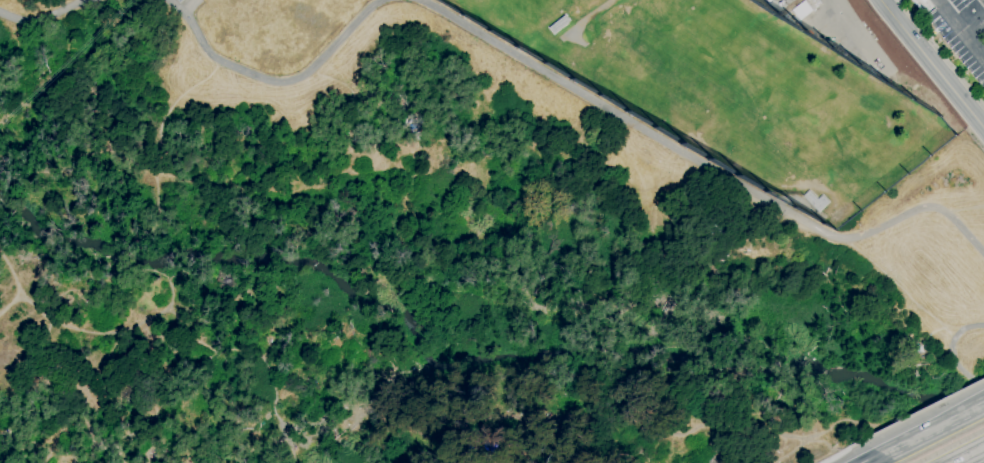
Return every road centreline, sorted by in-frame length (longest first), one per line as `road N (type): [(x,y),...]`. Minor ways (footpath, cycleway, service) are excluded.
road 1 (tertiary): [(889,0),(983,126)]

